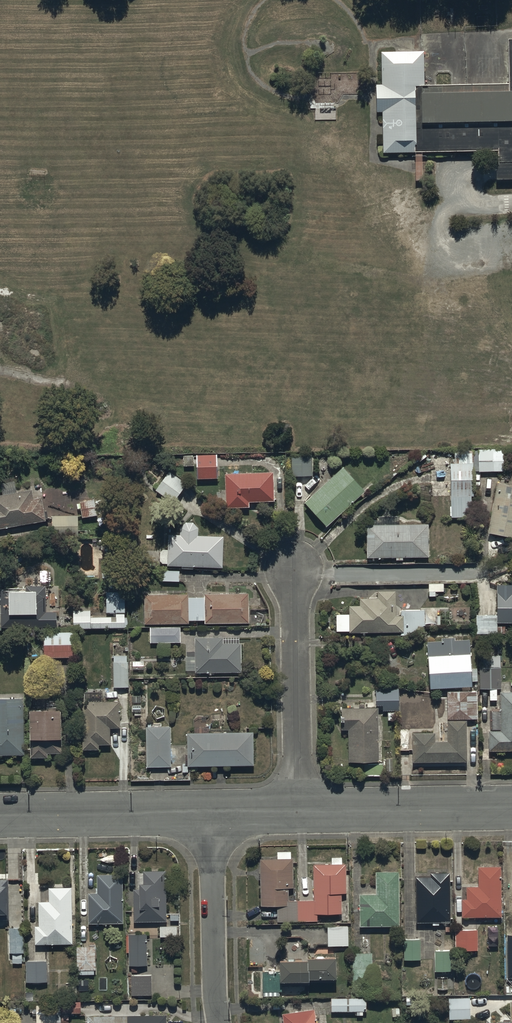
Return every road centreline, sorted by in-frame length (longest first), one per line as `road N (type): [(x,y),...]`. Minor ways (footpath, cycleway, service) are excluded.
road 1 (residential): [(297,809),(295,571)]
road 2 (residential): [(297,809),(511,807)]
road 3 (residential): [(0,817),(212,811)]
road 4 (residential): [(218,1022),(212,811)]

